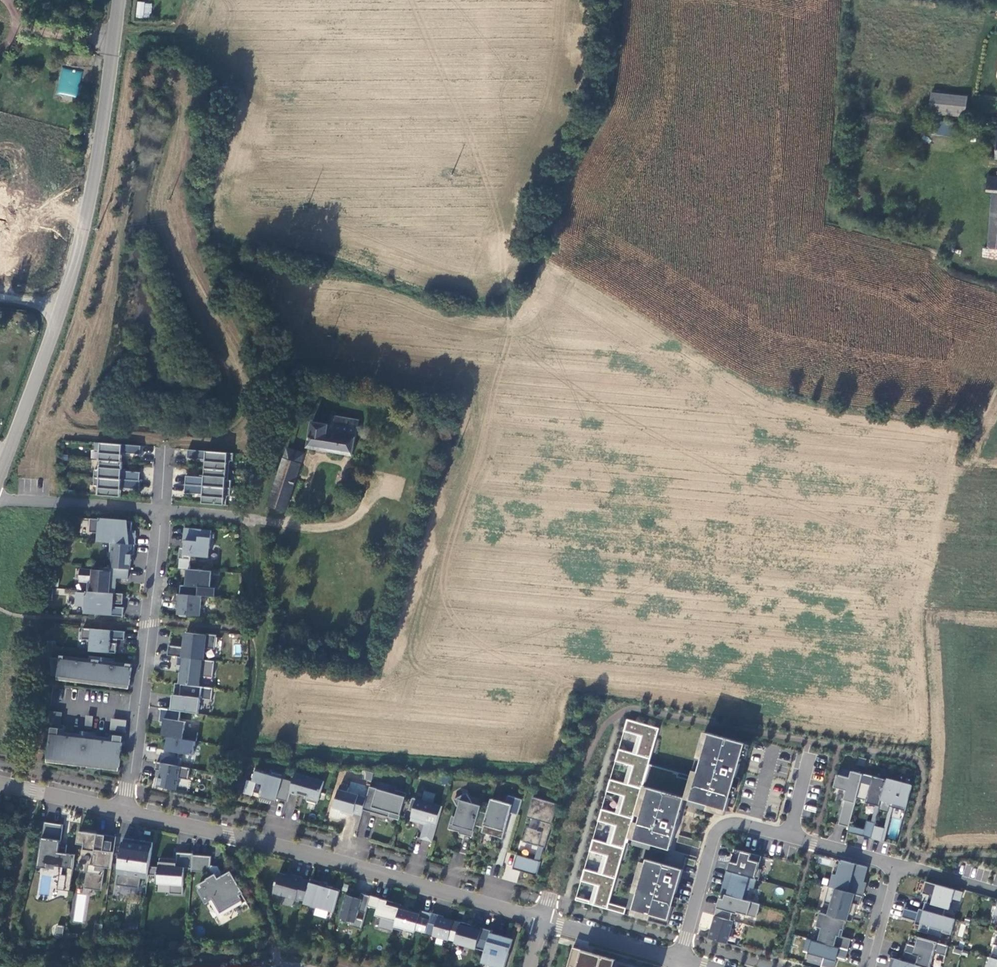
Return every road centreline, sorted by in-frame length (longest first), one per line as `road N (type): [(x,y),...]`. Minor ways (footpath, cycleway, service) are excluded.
road 1 (residential): [(361,154),(340,245),(696,392),(665,482)]
road 2 (tertiary): [(118,0),(86,214),(0,473)]
road 3 (residential): [(123,810),(294,849),(542,922)]
road 4 (residential): [(361,154),(466,178),(502,6),(386,0)]
road 5 (residential): [(629,585),(542,922)]
road 6 (residential): [(681,961),(723,826),(896,864)]
road 7 (residential): [(162,510),(123,810)]
road 8 (residential): [(481,544),(530,429),(665,482)]
road 9 (residential): [(280,0),(268,127),(361,154)]
road 10 (residential): [(0,501),(162,510)]
road 11 (residential): [(386,0),(361,154)]
road 12 (residential): [(481,544),(629,585)]
road 13 (residential): [(454,693),(481,544)]
road 14 (residential): [(542,922),(681,961)]
road 15 (residential): [(0,782),(123,810)]

